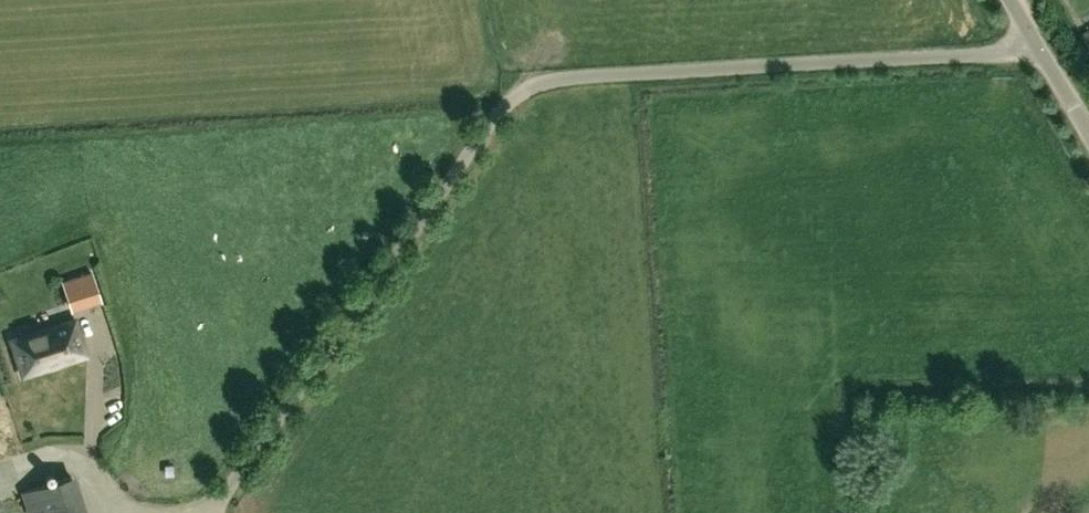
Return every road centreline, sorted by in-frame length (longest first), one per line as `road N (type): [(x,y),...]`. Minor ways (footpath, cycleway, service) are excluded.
road 1 (unclassified): [(216,512),(226,488),(520,90),(572,75),(997,51),(1031,37)]

